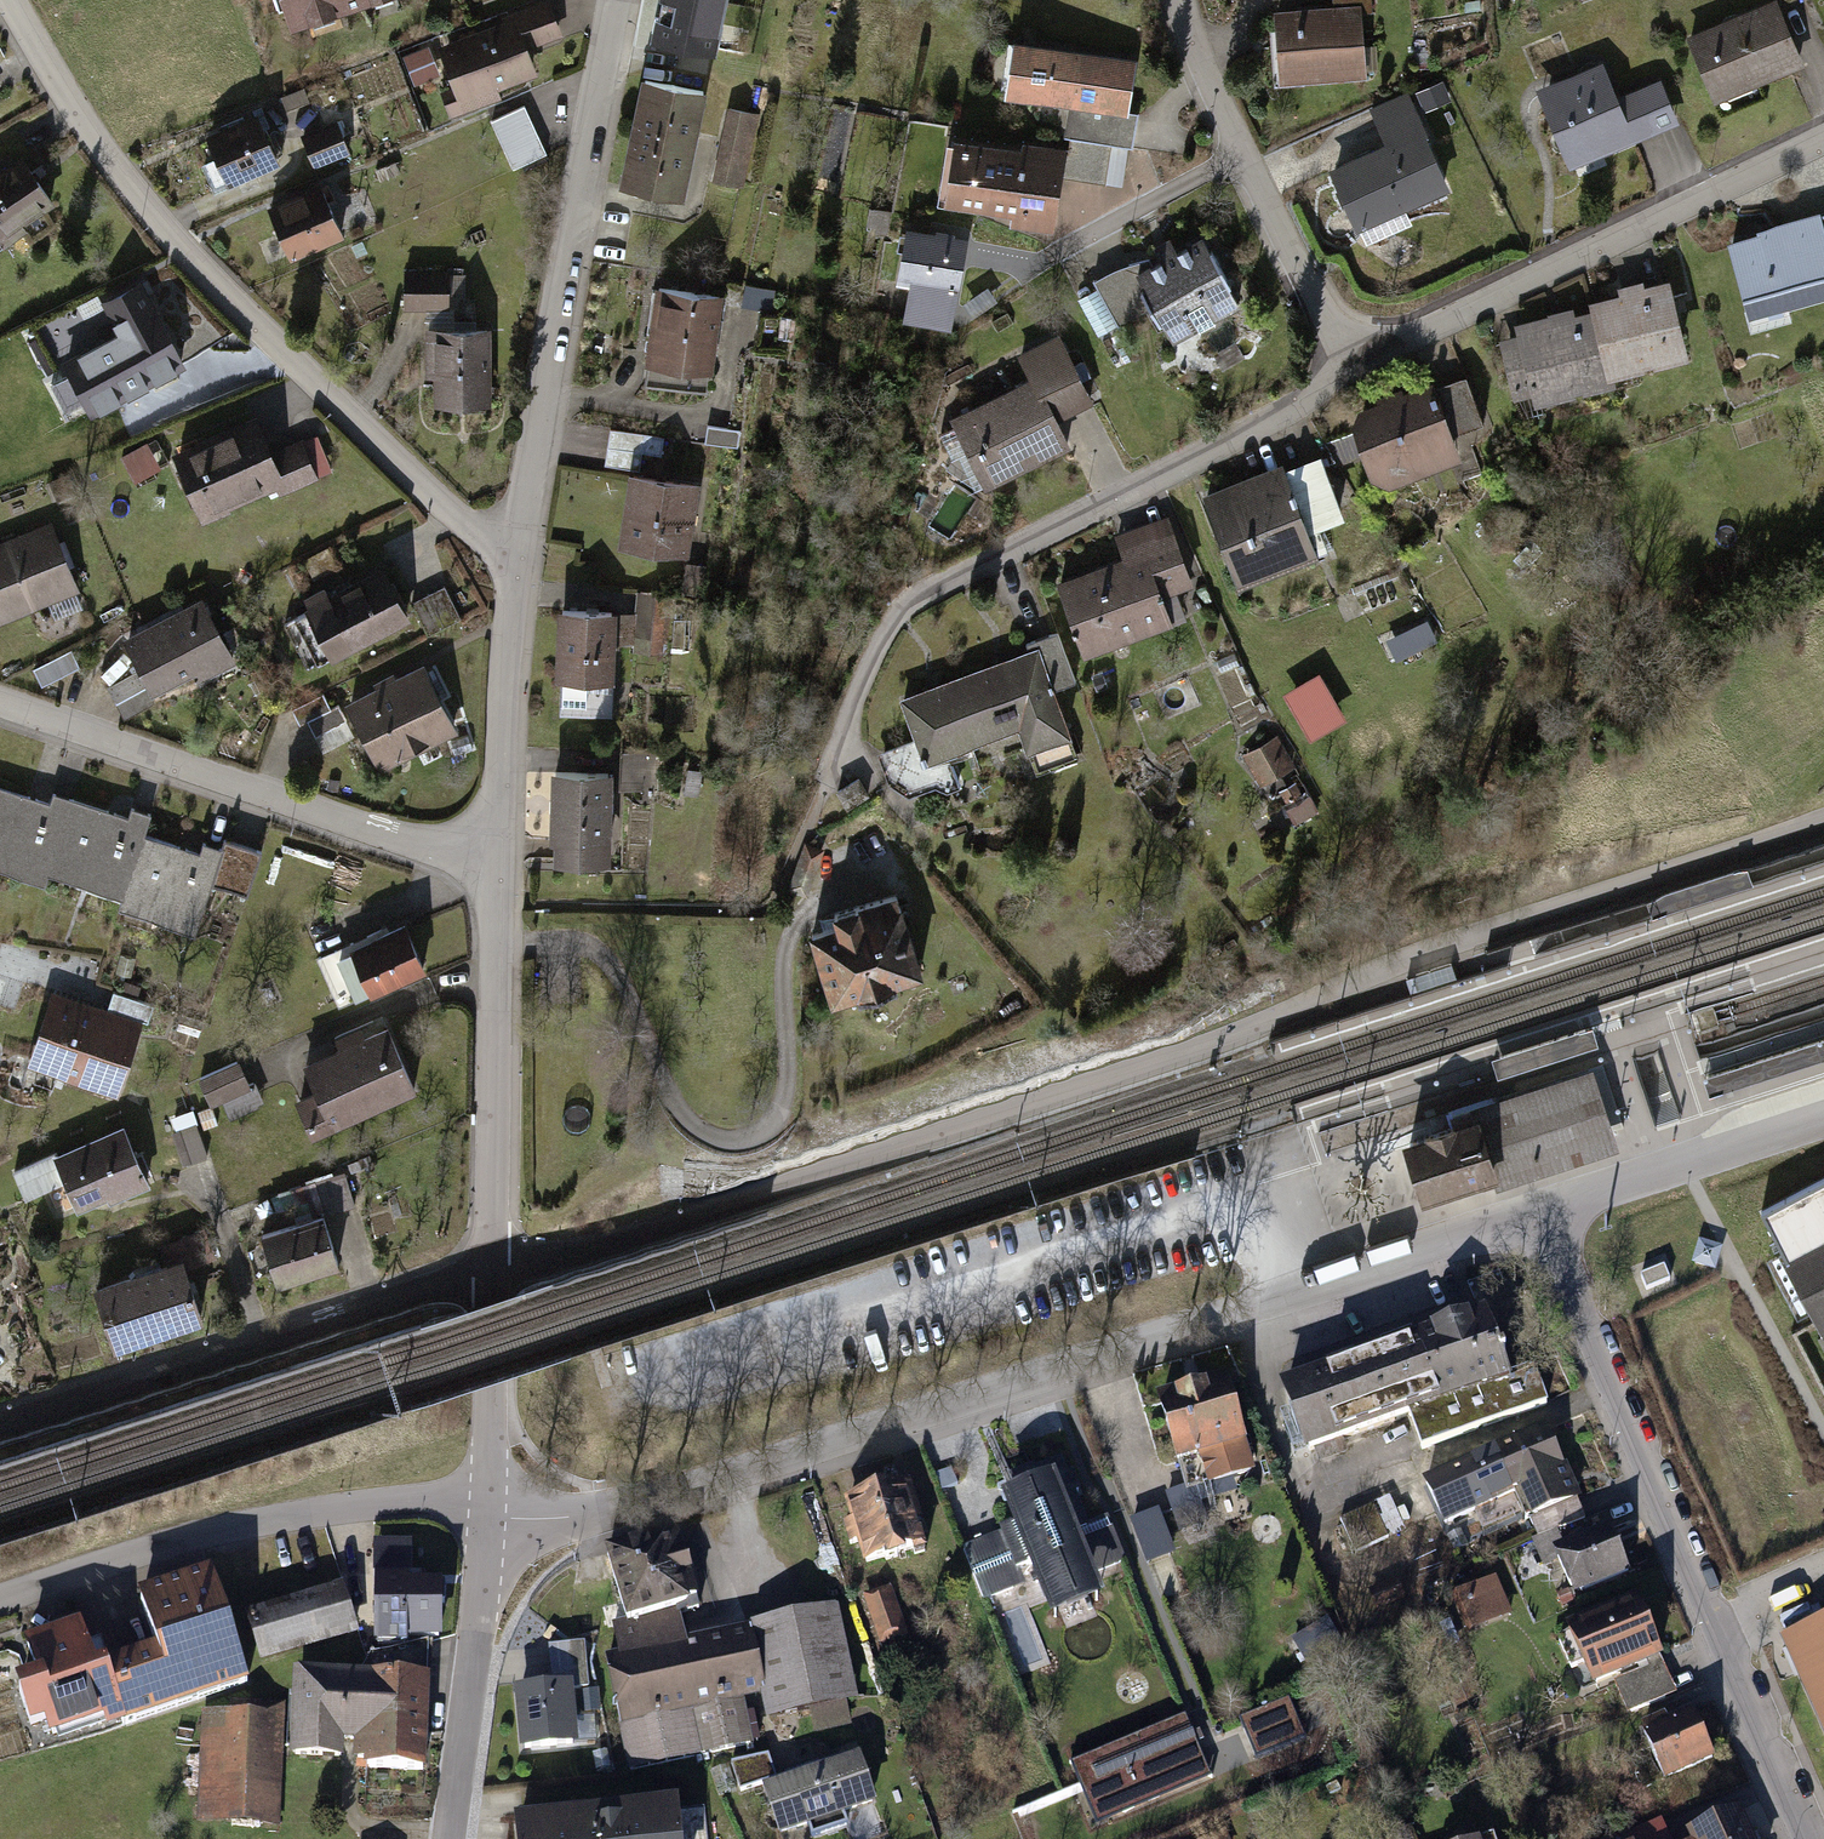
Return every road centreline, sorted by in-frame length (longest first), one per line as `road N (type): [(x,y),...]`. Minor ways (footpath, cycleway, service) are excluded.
road 1 (residential): [(491,1271),(831,1173),(1249,1032),(1425,953),(1823,820)]
road 2 (residential): [(487,1517),(591,1515),(844,1441),(1539,1213)]
road 3 (residential): [(12,0),(76,108),(175,238),(470,525),(508,539)]
road 4 (residential): [(1354,374),(926,591),(872,660),(827,782)]
road 5 (residential): [(1539,1213),(1813,1838)]
road 6 (residential): [(508,539),(529,488),(621,0)]
road 7 (residential): [(1823,138),(1354,374)]
road 8 (residential): [(0,708),(265,799),(419,842),(497,852)]
road 9 (residential): [(0,1416),(429,1279),(491,1271)]
road 10 (residential): [(0,1598),(232,1525),(488,1496)]
road 11 (residential): [(491,1271),(497,852)]
road 12 (residential): [(487,1517),(449,1838)]
road 13 (residential): [(497,852),(508,539)]
road 14 (residential): [(1539,1213),(1823,1116)]
road 15 (residential): [(1244,154),(1025,271)]
road 16 (residential): [(1244,154),(1354,374)]
road 17 (residential): [(491,1271),(488,1496)]
road 18 (residential): [(1183,0),(1244,154)]

